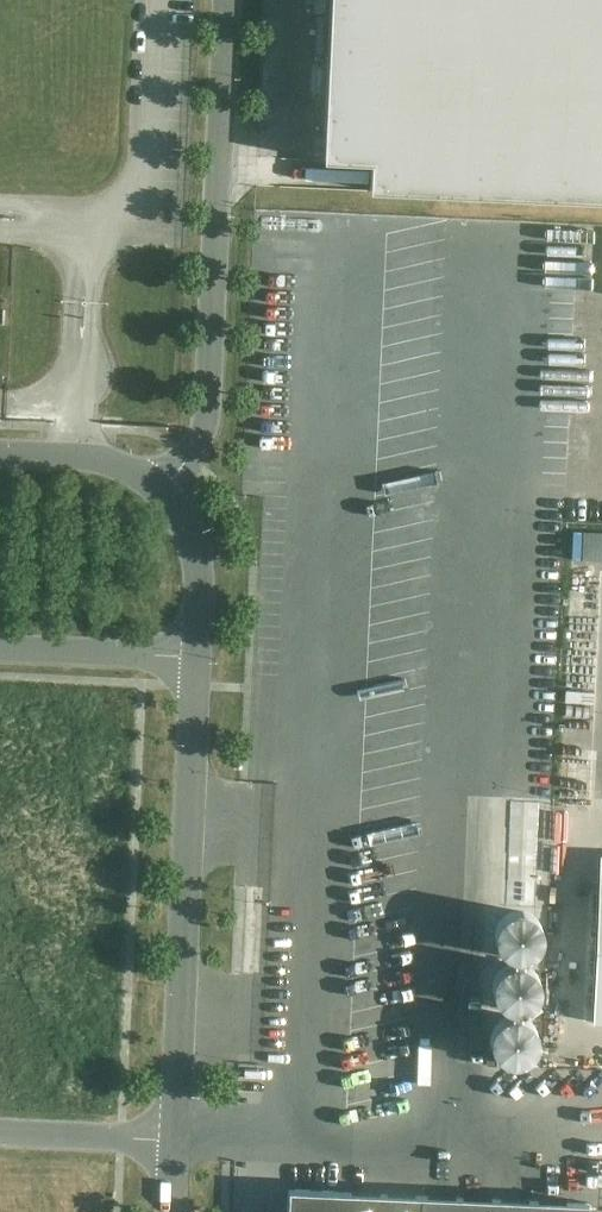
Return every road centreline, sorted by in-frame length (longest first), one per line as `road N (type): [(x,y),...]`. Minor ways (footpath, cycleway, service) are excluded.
road 1 (unclassified): [(167,489),(189,462),(207,414),(226,0)]
road 2 (unclassified): [(174,1141),(198,653)]
road 3 (unclassified): [(0,645),(198,653)]
road 4 (unclassified): [(167,489),(149,474),(88,457),(0,453)]
road 5 (unclassified): [(174,1141),(0,1133)]
road 6 (unclassified): [(198,653),(197,557),(167,489)]

